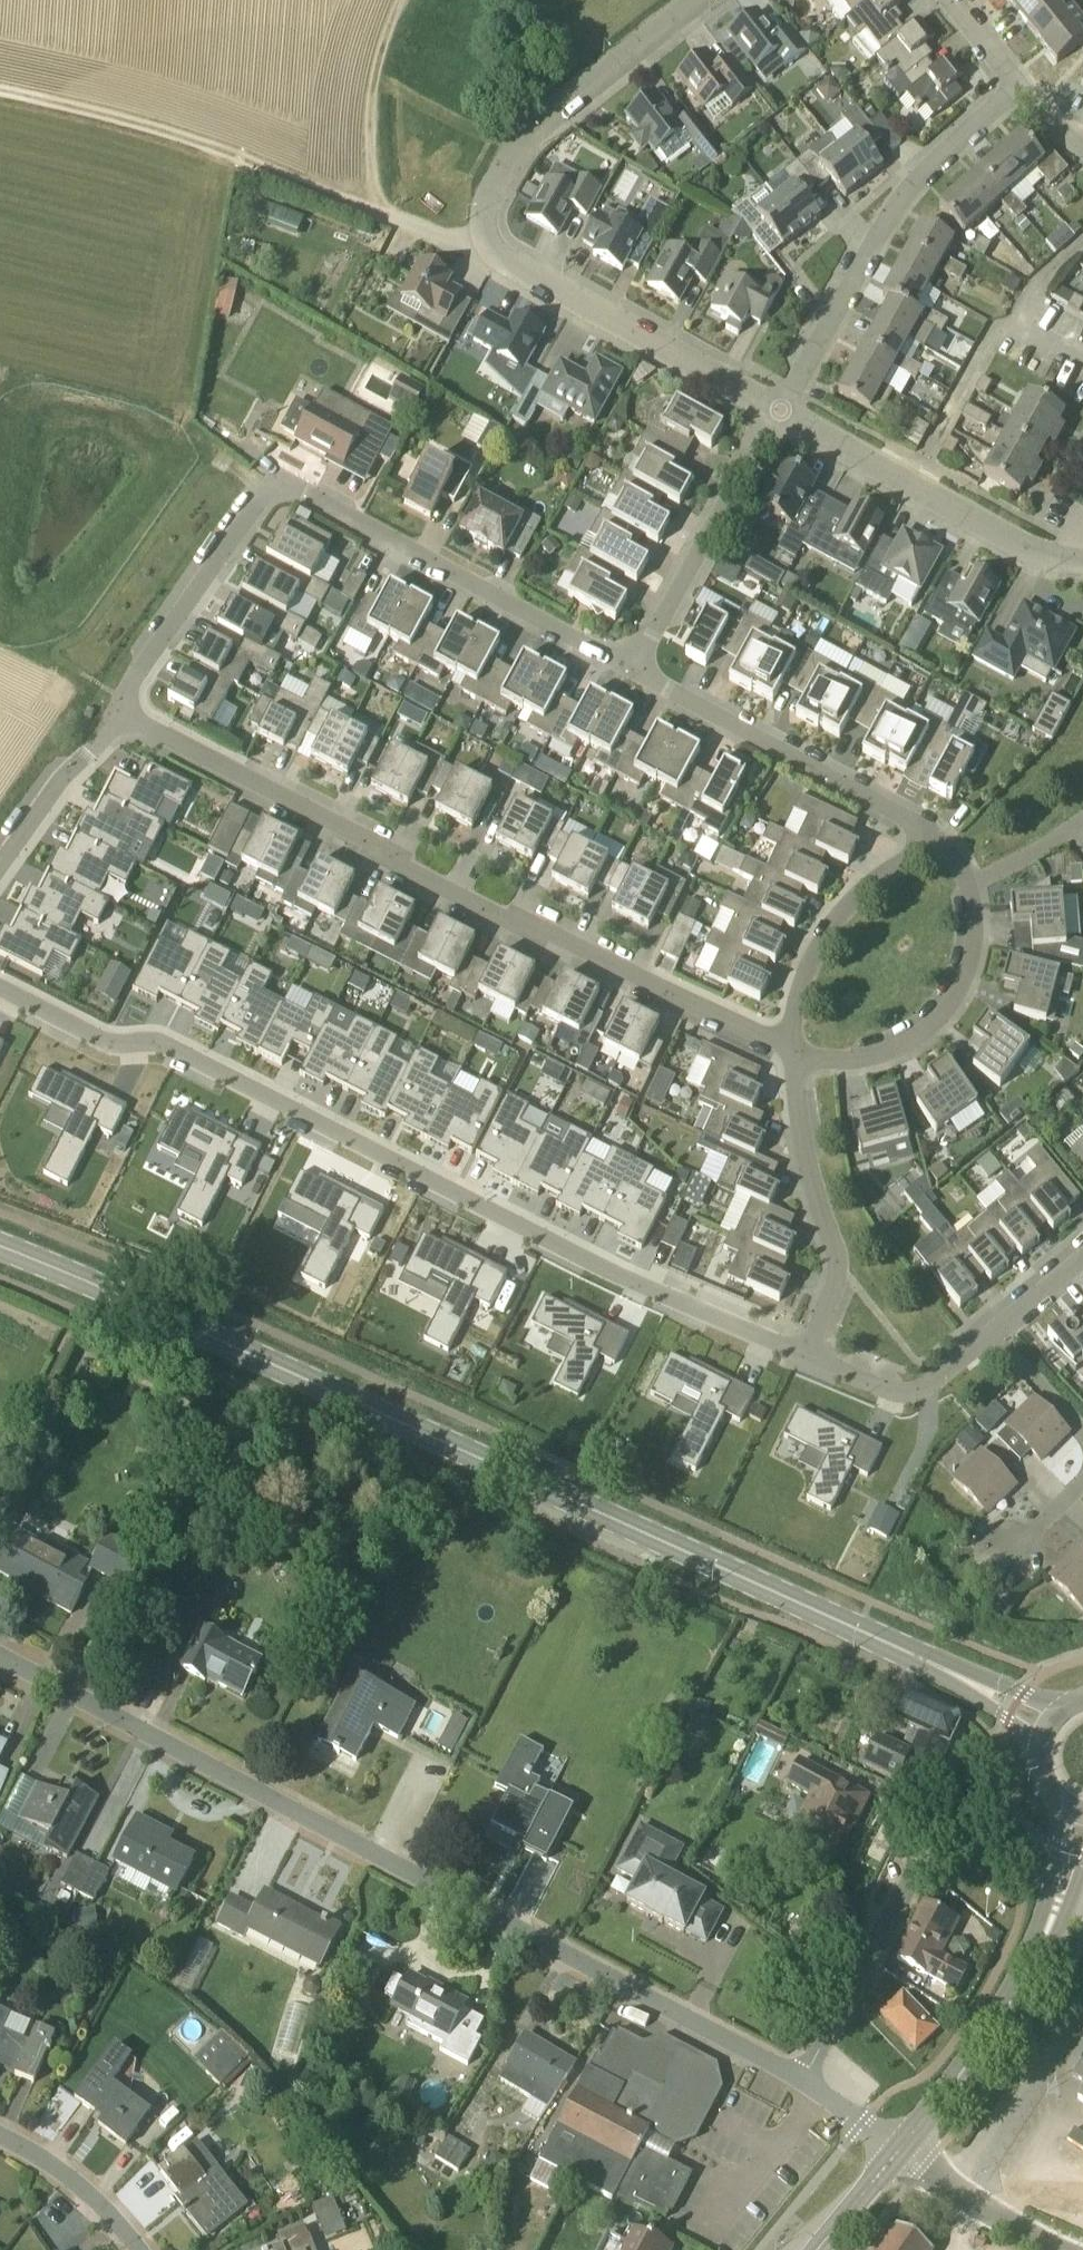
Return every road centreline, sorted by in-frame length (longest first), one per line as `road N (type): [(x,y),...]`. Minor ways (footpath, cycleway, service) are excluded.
road 1 (secondary): [(891,1644),(0,1247)]
road 2 (residential): [(803,2081),(0,1658)]
road 3 (residential): [(0,987),(103,1042),(166,1043),(637,1283),(806,1352)]
road 4 (residential): [(122,714),(793,1051)]
road 5 (residential): [(634,671),(275,478),(133,679),(122,714)]
road 6 (residential): [(779,410),(487,247),(487,202),(513,151),(696,0)]
road 7 (residential): [(779,410),(902,196),(1019,87)]
road 8 (track): [(0,94),(247,163),(386,215)]
road 9 (residential): [(941,847),(634,671)]
road 10 (residential): [(1082,562),(1030,548),(779,410)]
road 11 (residential): [(793,1051),(799,1132),(833,1255),(831,1292),(806,1352)]
road 12 (residential): [(634,671),(779,410)]
road 13 (residential): [(793,1051),(825,1062),(873,1056),(921,1032),(955,988),(969,944),(970,891)]
road 14 (residential): [(803,2081),(904,1898),(946,1847)]
road 15 (residential): [(941,847),(852,902),(815,968),(793,1051)]
road 16 (track): [(386,215),(372,125),(383,57),(410,0)]
road 17 (secondary): [(900,2151),(980,2056),(1028,1976)]
road 18 (residential): [(806,1352),(899,1393),(916,1392),(991,1335)]
road 19 (residential): [(122,714),(0,866)]
road 20 (residential): [(1066,2249),(998,2222),(900,2151)]
road 21 (secondary): [(1064,1707),(891,1644)]
road 22 (secondary): [(891,1644),(1038,1746)]
road 23 (residential): [(137,2249),(77,2184),(0,2138)]
road 24 (secondary): [(1061,1808),(1028,1976)]
road 25 (residential): [(1082,1434),(991,1335)]
road 26 (residential): [(970,891),(1082,817)]
road 27 (secondary): [(819,2249),(900,2151)]
road 28 (secondary): [(1028,1976),(1082,1867)]

